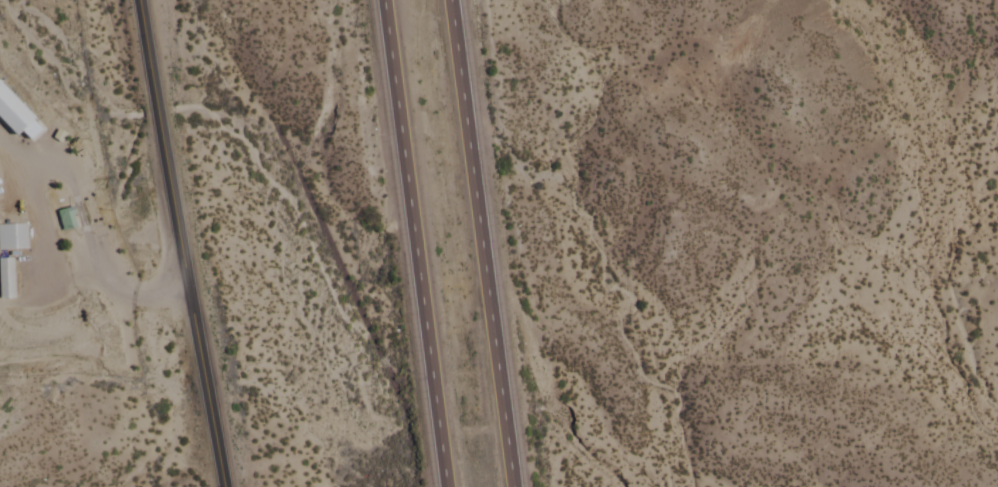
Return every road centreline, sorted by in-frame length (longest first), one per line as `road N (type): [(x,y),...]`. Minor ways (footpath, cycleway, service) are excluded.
road 1 (secondary): [(227,486),(143,0)]
road 2 (motorway): [(516,486),(449,0)]
road 3 (motorway): [(381,0),(443,486)]

